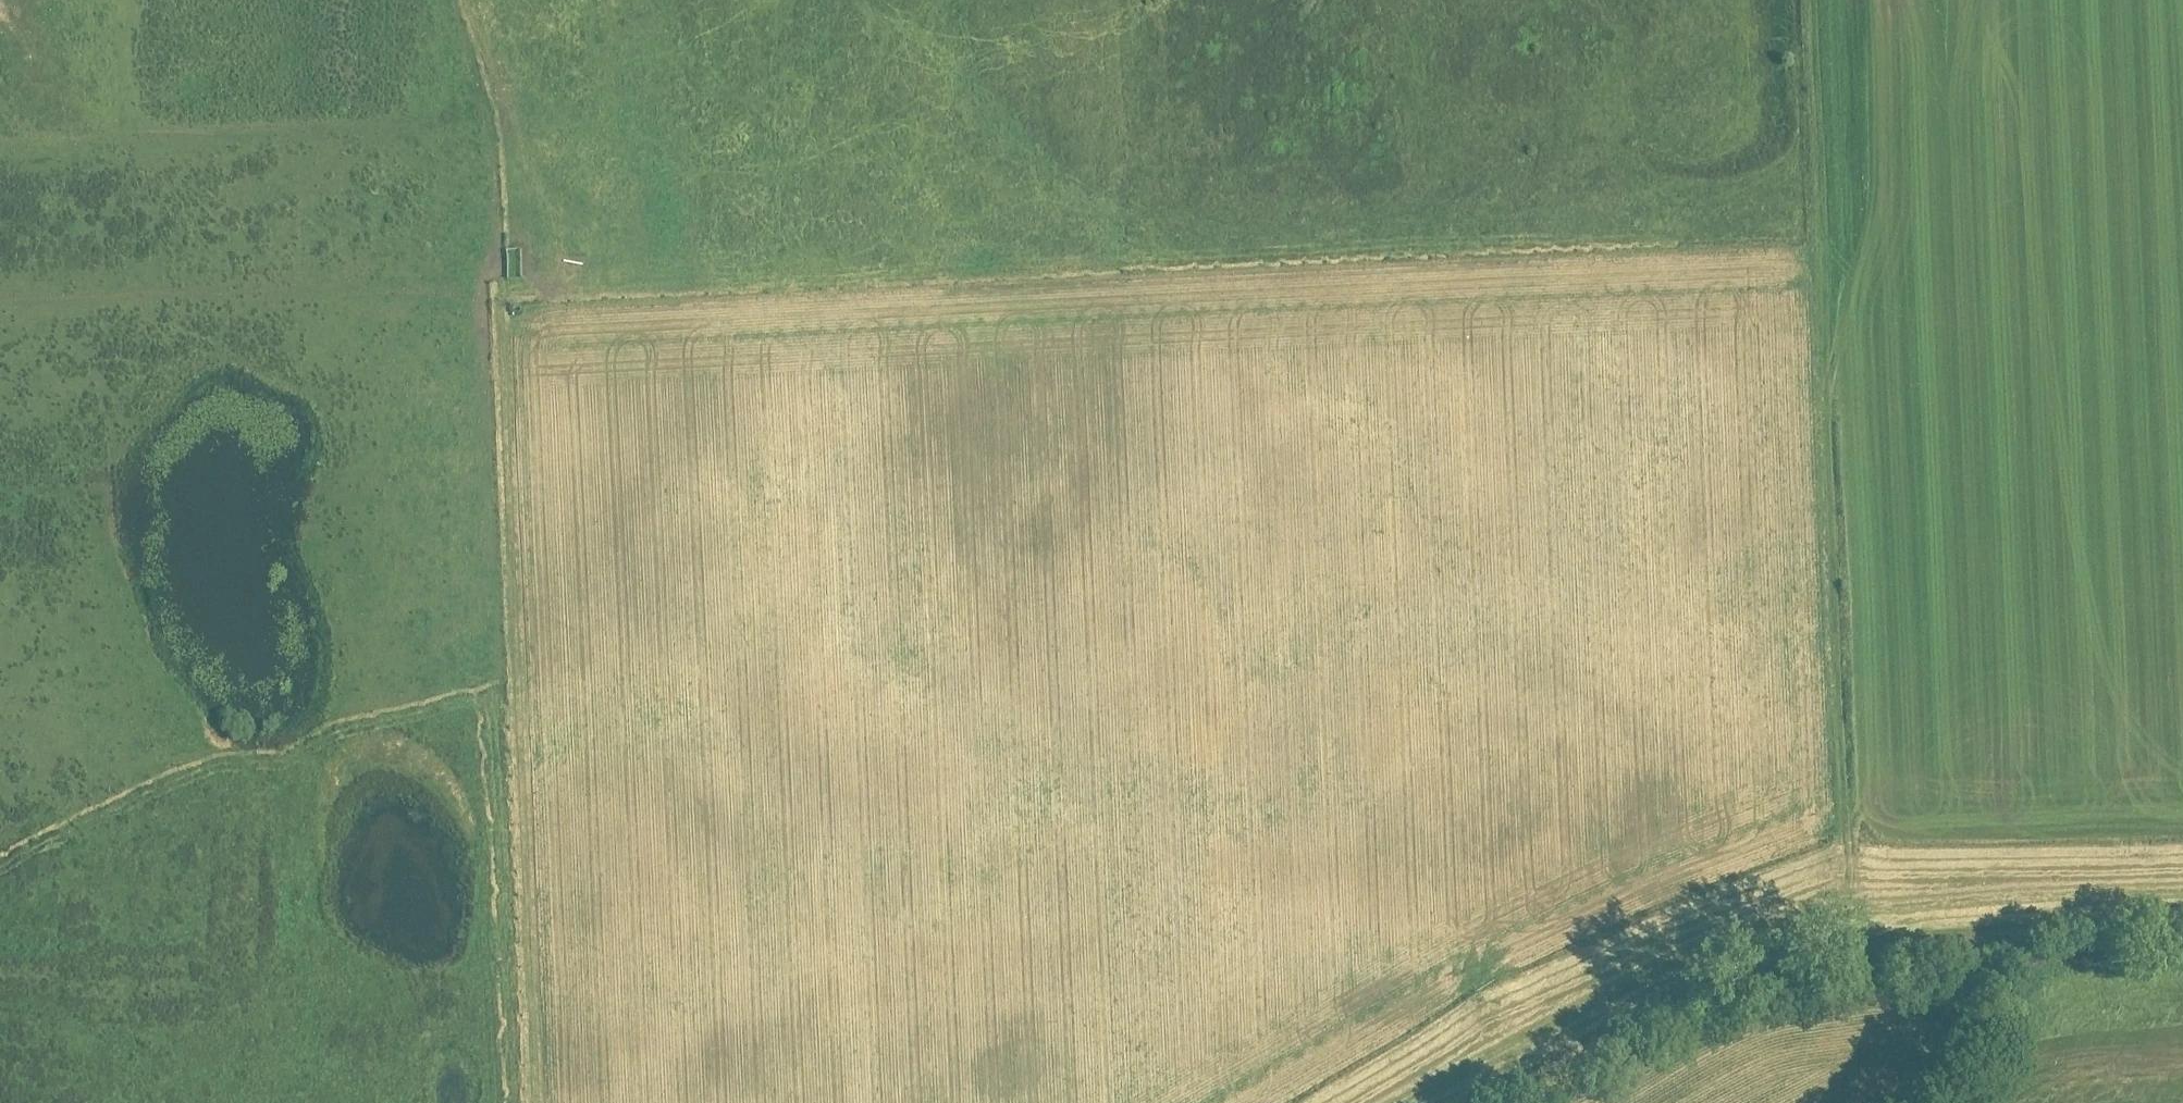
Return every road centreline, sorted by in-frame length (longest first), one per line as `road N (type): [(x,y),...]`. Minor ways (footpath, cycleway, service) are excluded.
road 1 (track): [(1847,943),(1810,0)]
road 2 (track): [(531,1102),(488,308)]
road 3 (track): [(1500,1102),(1800,944),(2182,931)]

